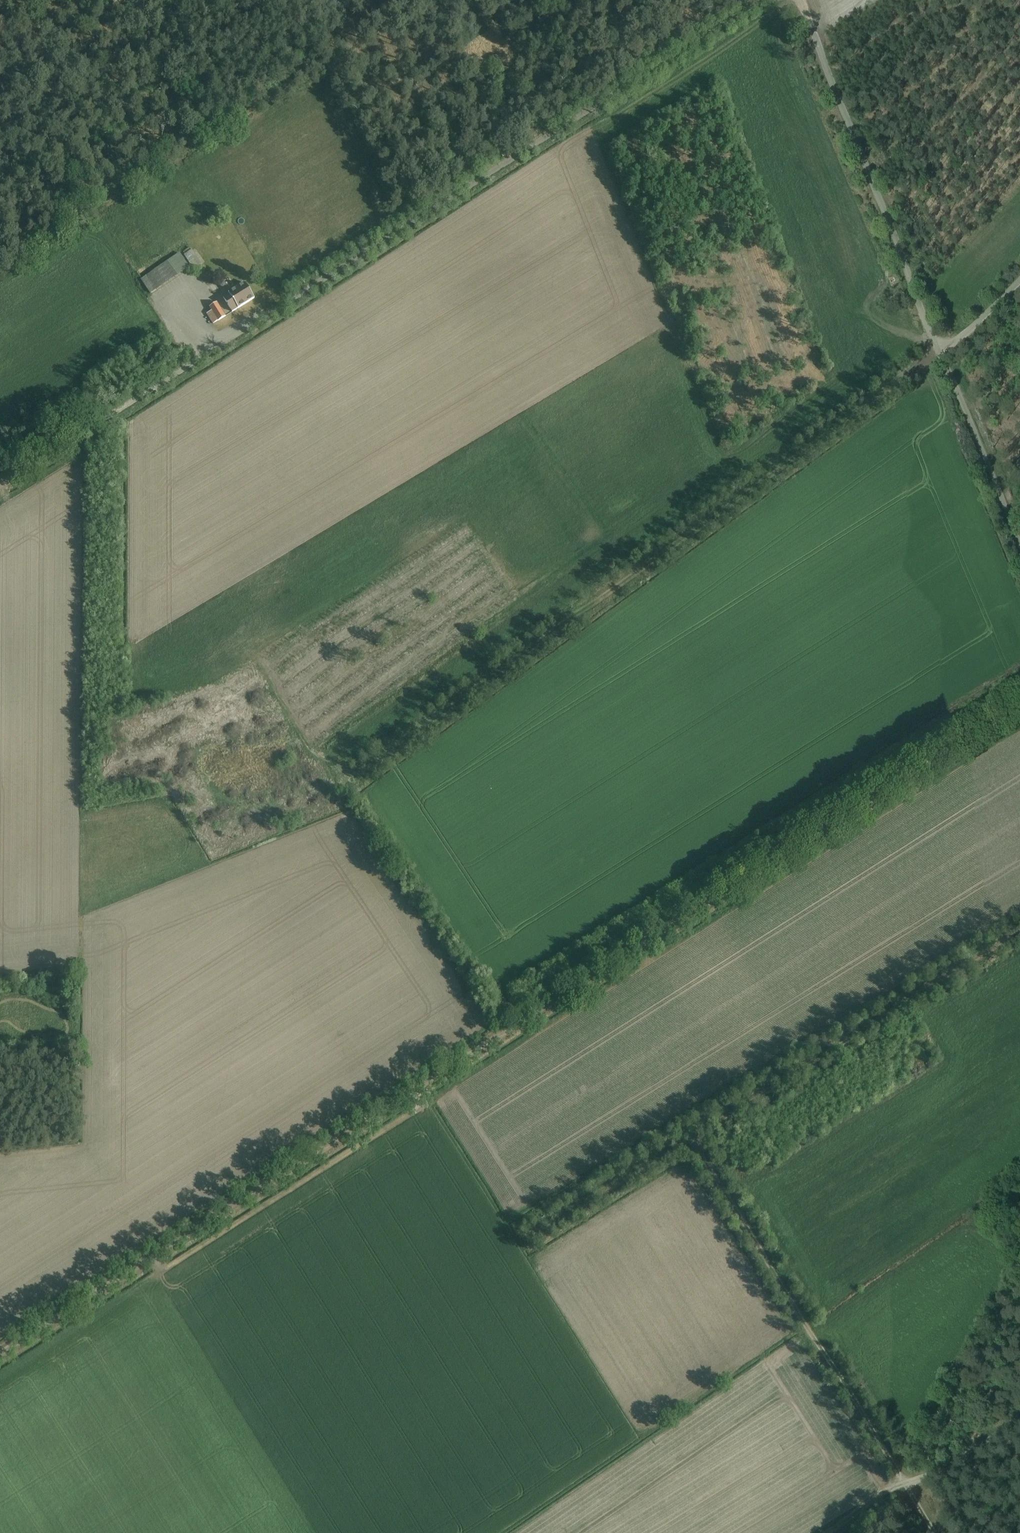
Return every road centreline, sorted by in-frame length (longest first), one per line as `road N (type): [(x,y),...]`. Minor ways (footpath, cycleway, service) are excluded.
road 1 (track): [(0,1356),(1019,709)]
road 2 (track): [(0,485),(769,0)]
road 3 (track): [(1019,550),(803,0)]
road 4 (track): [(826,1532),(894,1485),(931,1474),(1019,1420)]

